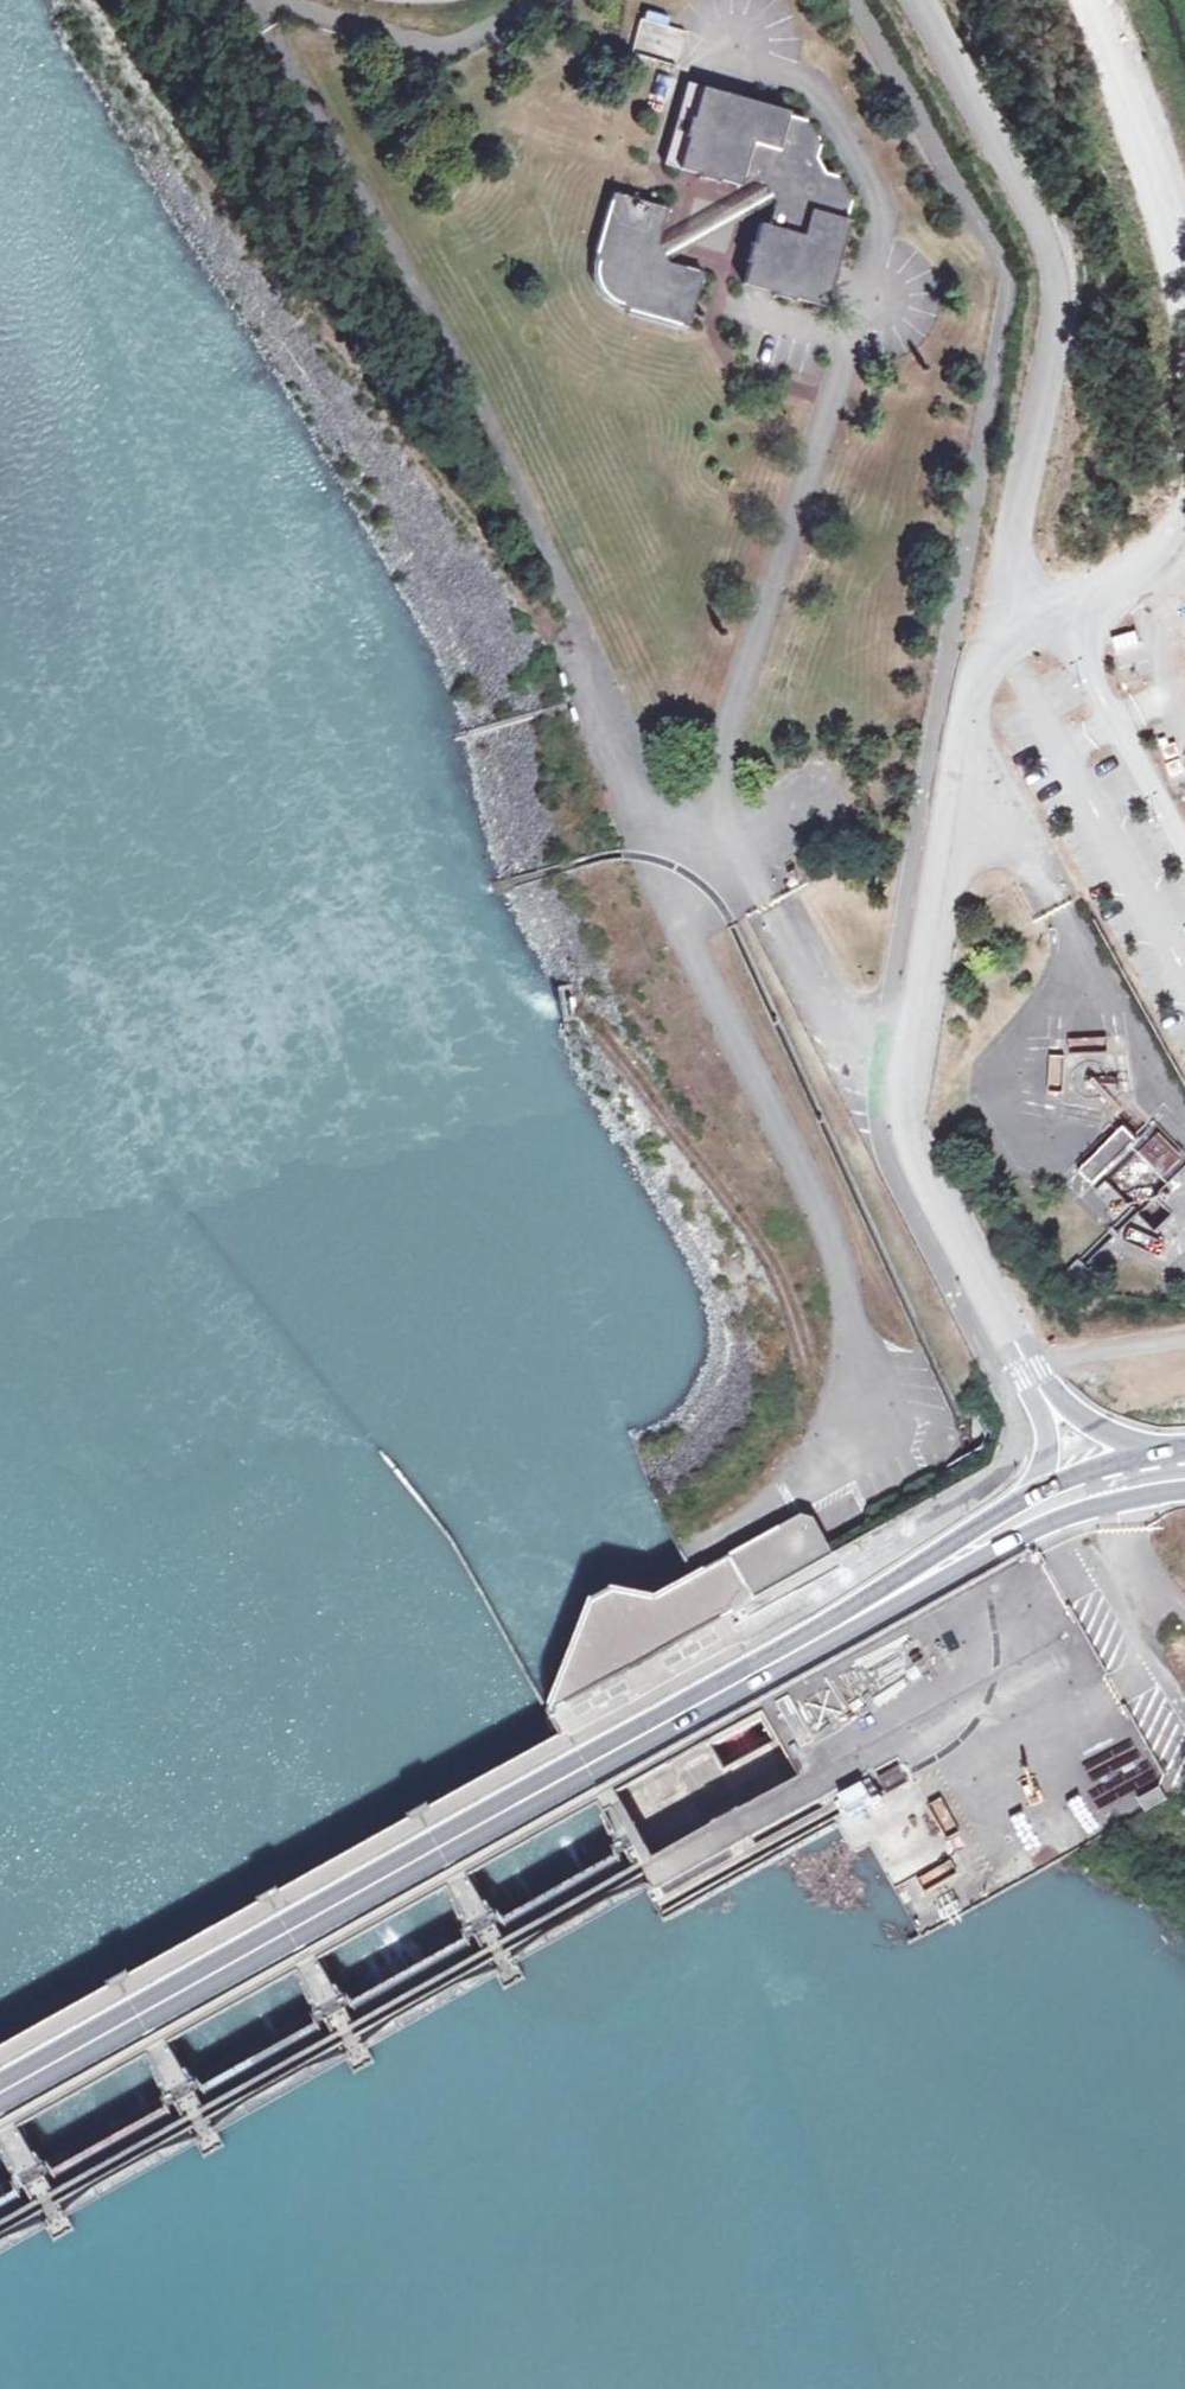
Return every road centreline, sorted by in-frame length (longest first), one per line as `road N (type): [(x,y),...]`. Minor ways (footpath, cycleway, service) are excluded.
road 1 (secondary): [(915,1584),(0,2098)]
road 2 (secondary): [(1184,1450),(1075,1476),(1032,1497),(915,1584)]
road 3 (secondary): [(915,1584),(1109,1504),(1184,1493)]

